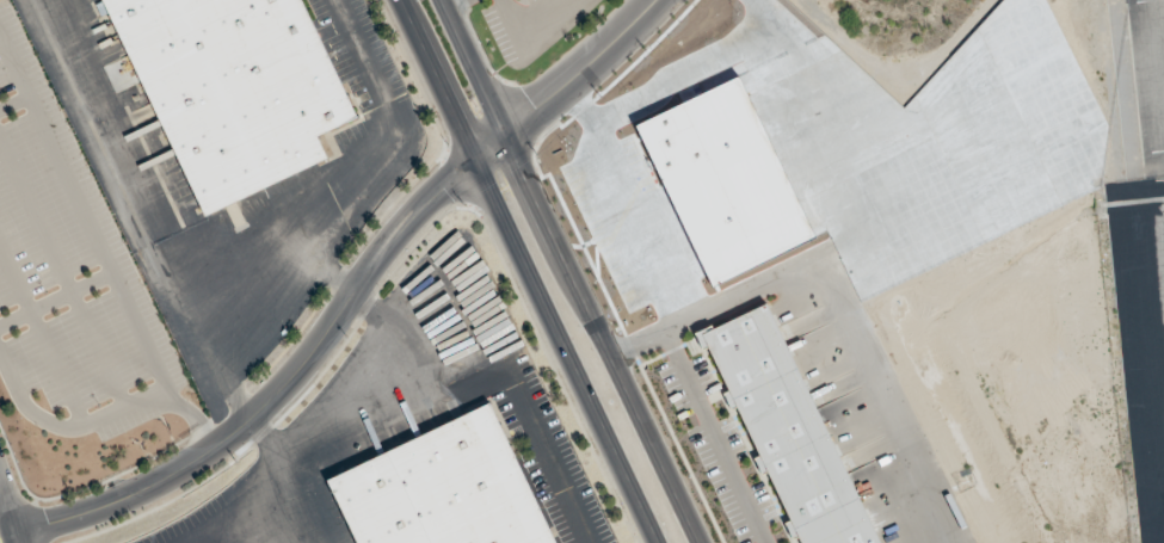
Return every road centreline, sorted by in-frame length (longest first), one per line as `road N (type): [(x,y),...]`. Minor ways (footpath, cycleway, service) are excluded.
road 1 (tertiary): [(17,531),(105,508),(230,437),(292,377),(394,235),(474,162)]
road 2 (secondary): [(703,542),(442,0)]
road 3 (secondary): [(474,162),(656,542)]
road 4 (tertiary): [(474,162),(655,0)]
road 5 (secondary): [(397,0),(474,162)]

